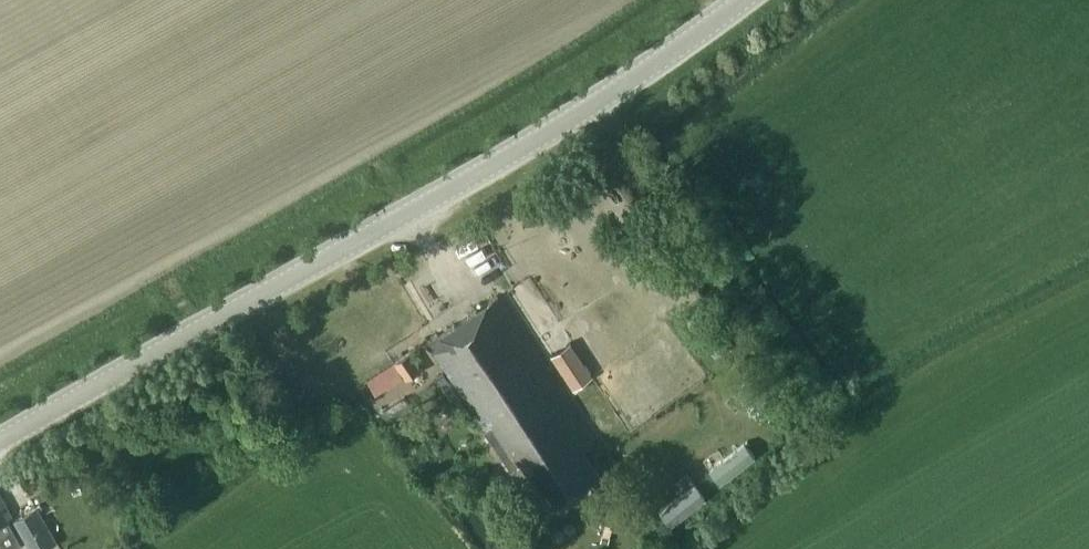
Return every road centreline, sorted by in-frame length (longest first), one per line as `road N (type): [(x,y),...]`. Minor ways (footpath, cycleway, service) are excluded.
road 1 (tertiary): [(0,446),(585,112),(740,0)]

